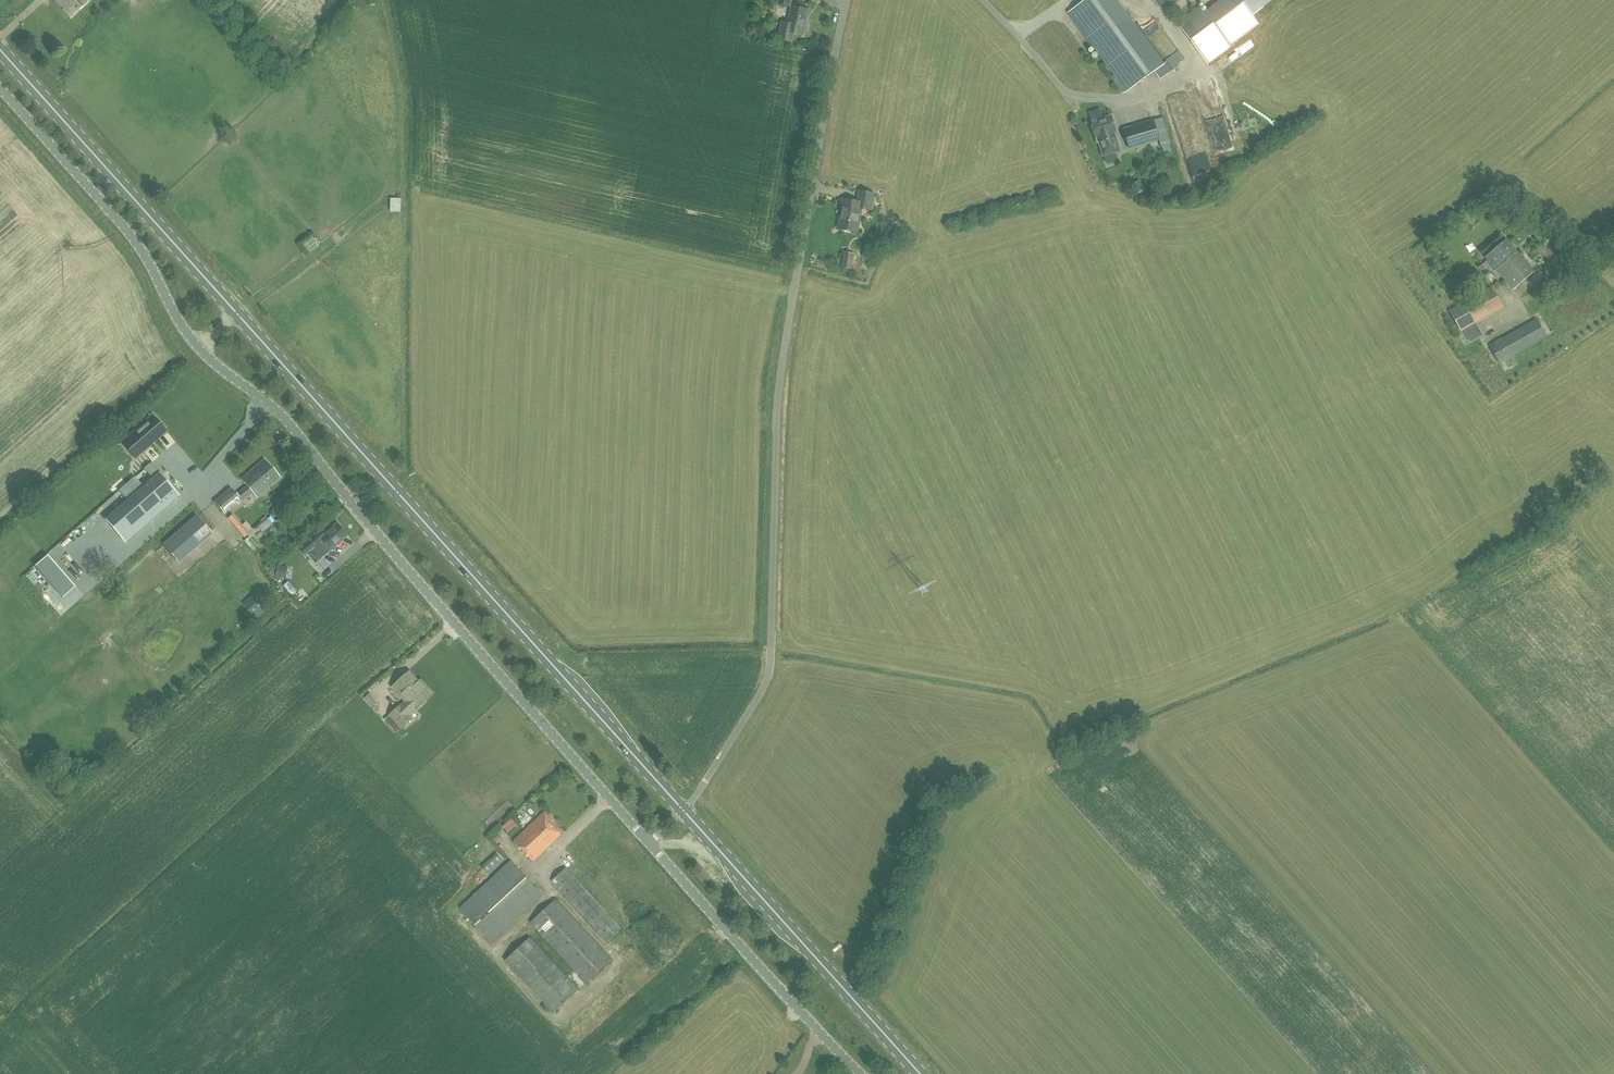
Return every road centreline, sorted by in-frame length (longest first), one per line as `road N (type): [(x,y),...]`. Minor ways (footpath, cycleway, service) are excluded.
road 1 (primary): [(684,811),(0,50)]
road 2 (unclassified): [(649,843),(290,422),(185,329),(140,244),(0,88)]
road 3 (unclassified): [(684,811),(760,696),(770,665),(782,363),(848,0)]
road 4 (primary): [(921,1073),(684,811)]
road 5 (unclassified): [(860,1073),(649,843)]

